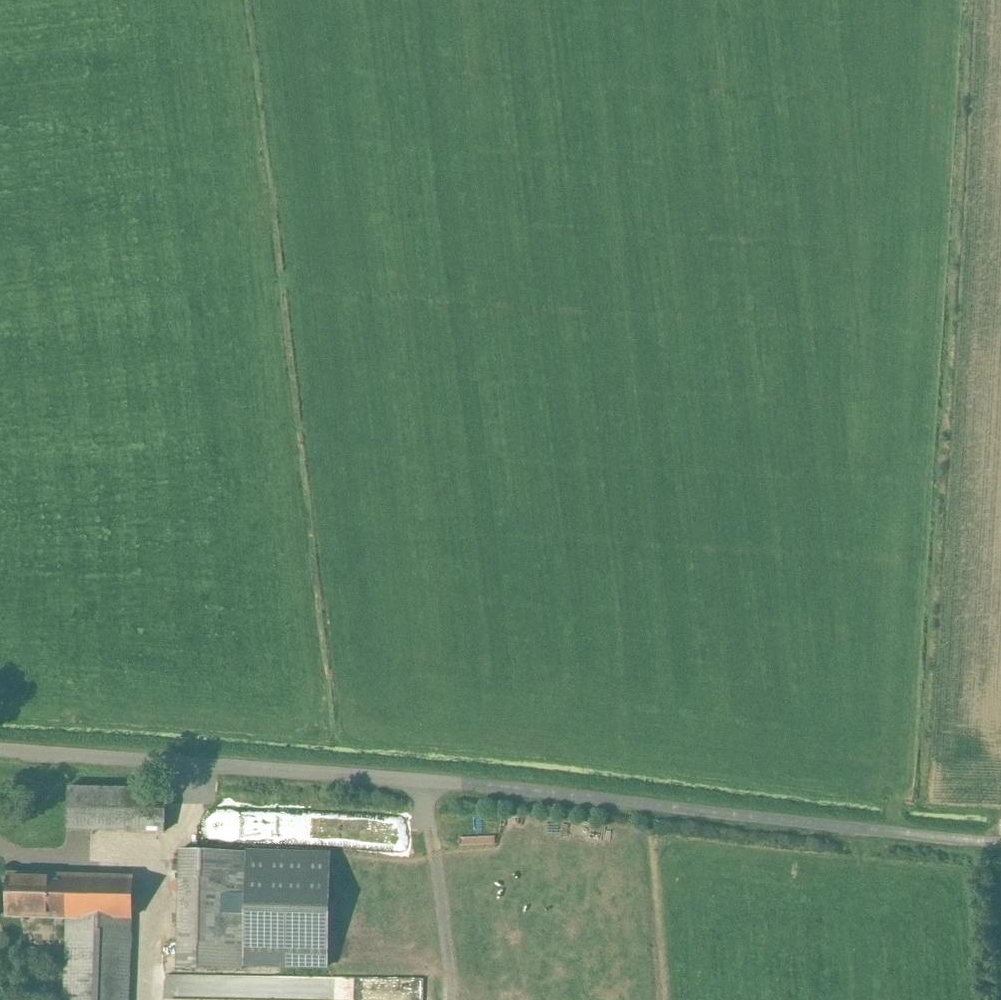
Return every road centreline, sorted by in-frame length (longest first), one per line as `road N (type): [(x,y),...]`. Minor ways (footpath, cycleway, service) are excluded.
road 1 (unclassified): [(0,750),(327,774),(1000,844)]

